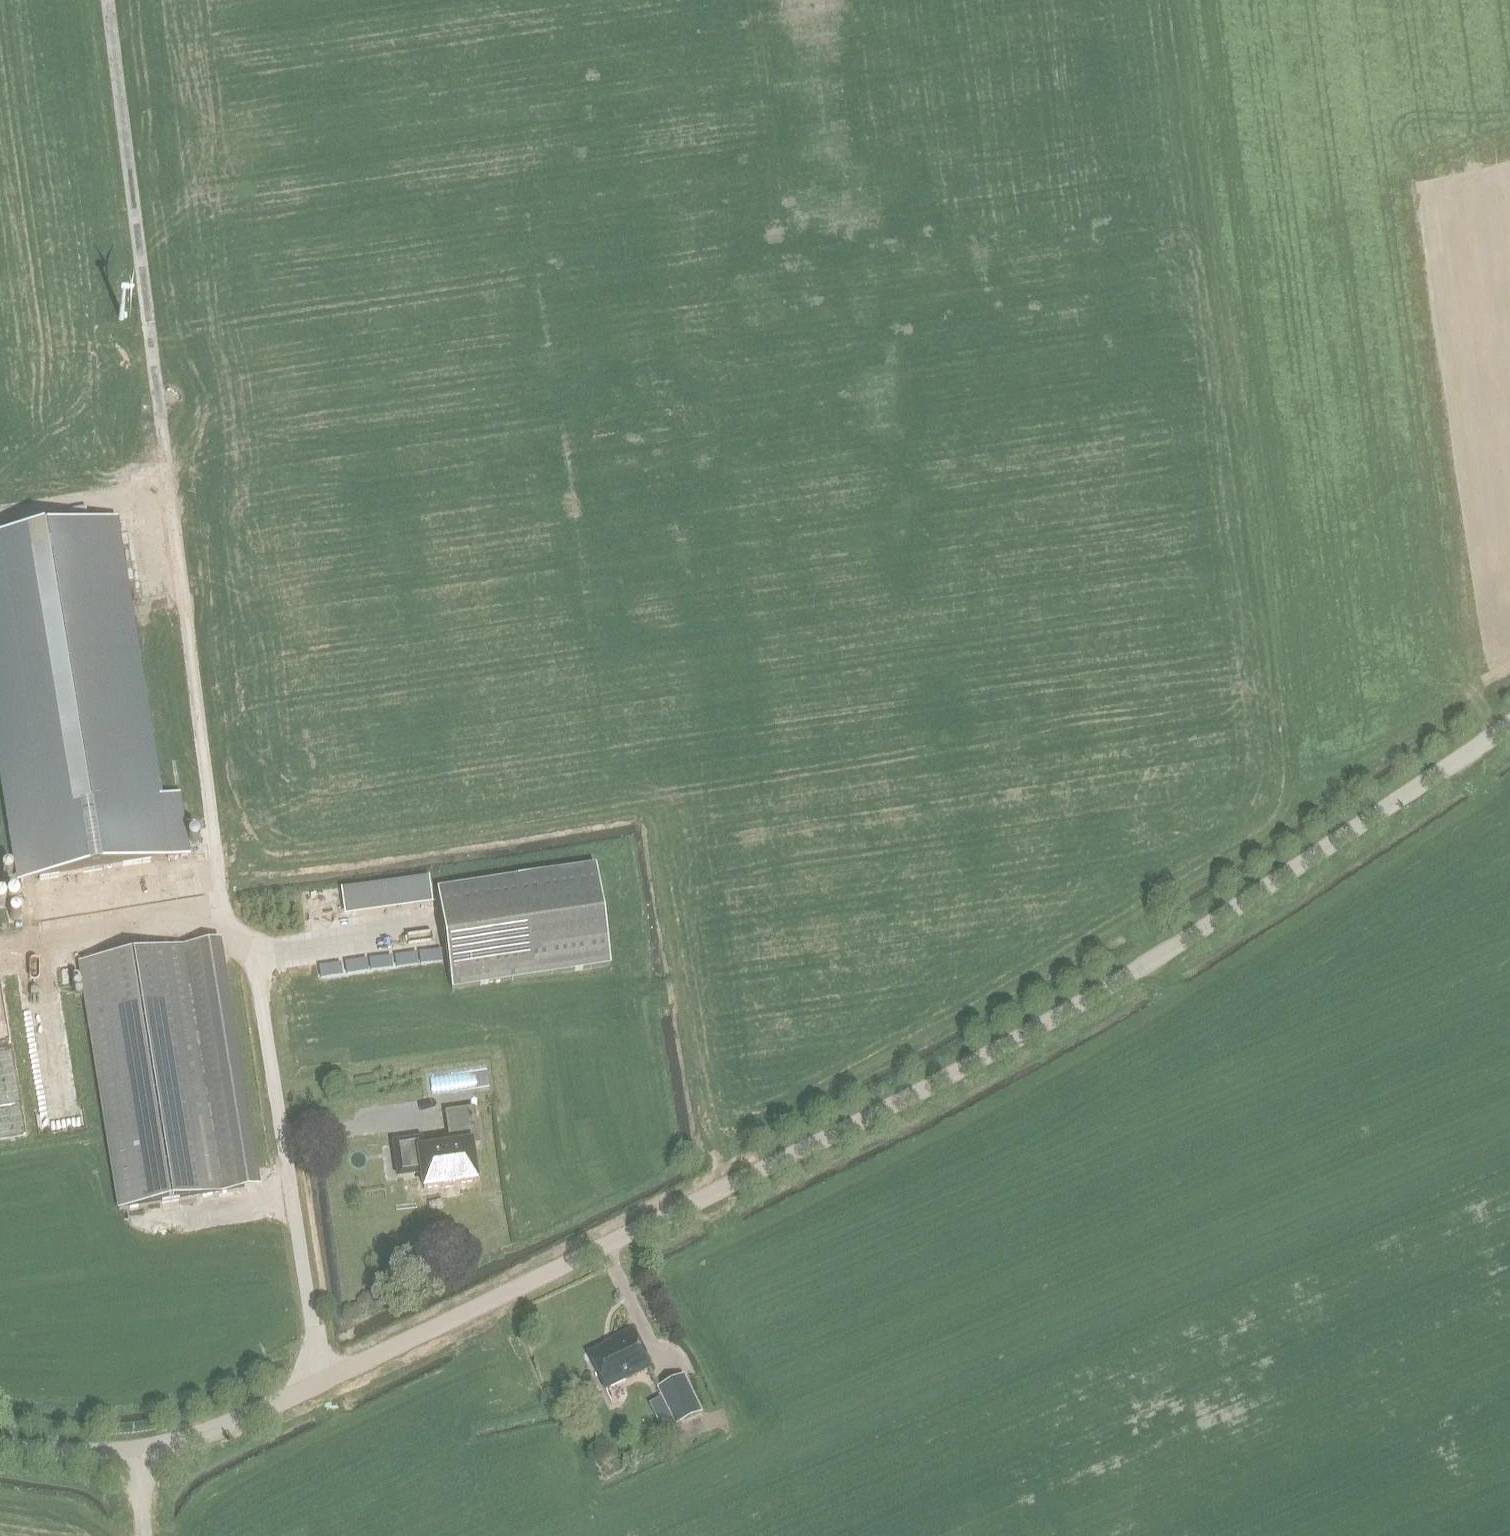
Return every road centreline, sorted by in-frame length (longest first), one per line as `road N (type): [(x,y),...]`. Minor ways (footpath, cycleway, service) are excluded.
road 1 (tertiary): [(134,1460),(326,1382),(858,1126),(1107,991),(1509,727)]
road 2 (tertiary): [(0,1446),(134,1460)]

